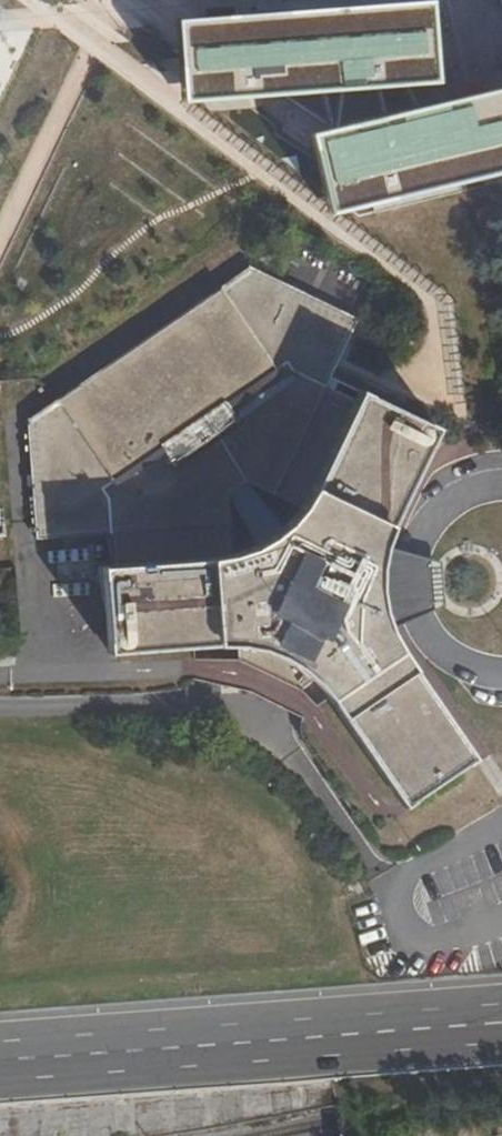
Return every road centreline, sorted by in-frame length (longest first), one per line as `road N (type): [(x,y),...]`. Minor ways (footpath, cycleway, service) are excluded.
road 1 (secondary): [(0,1078),(304,1055)]
road 2 (secondary): [(304,1055),(501,1007)]
road 3 (secondary): [(304,1055),(501,1039)]

